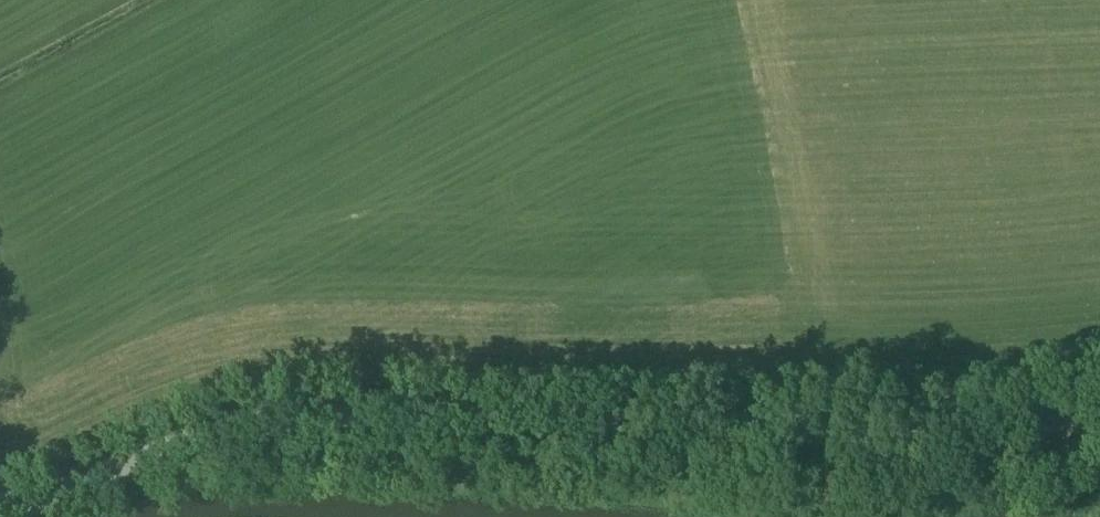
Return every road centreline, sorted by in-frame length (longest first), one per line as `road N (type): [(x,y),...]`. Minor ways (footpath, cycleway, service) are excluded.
road 1 (unclassified): [(1099,413),(1005,422),(359,417),(236,435),(0,511)]
road 2 (track): [(236,435),(255,468),(861,498)]

